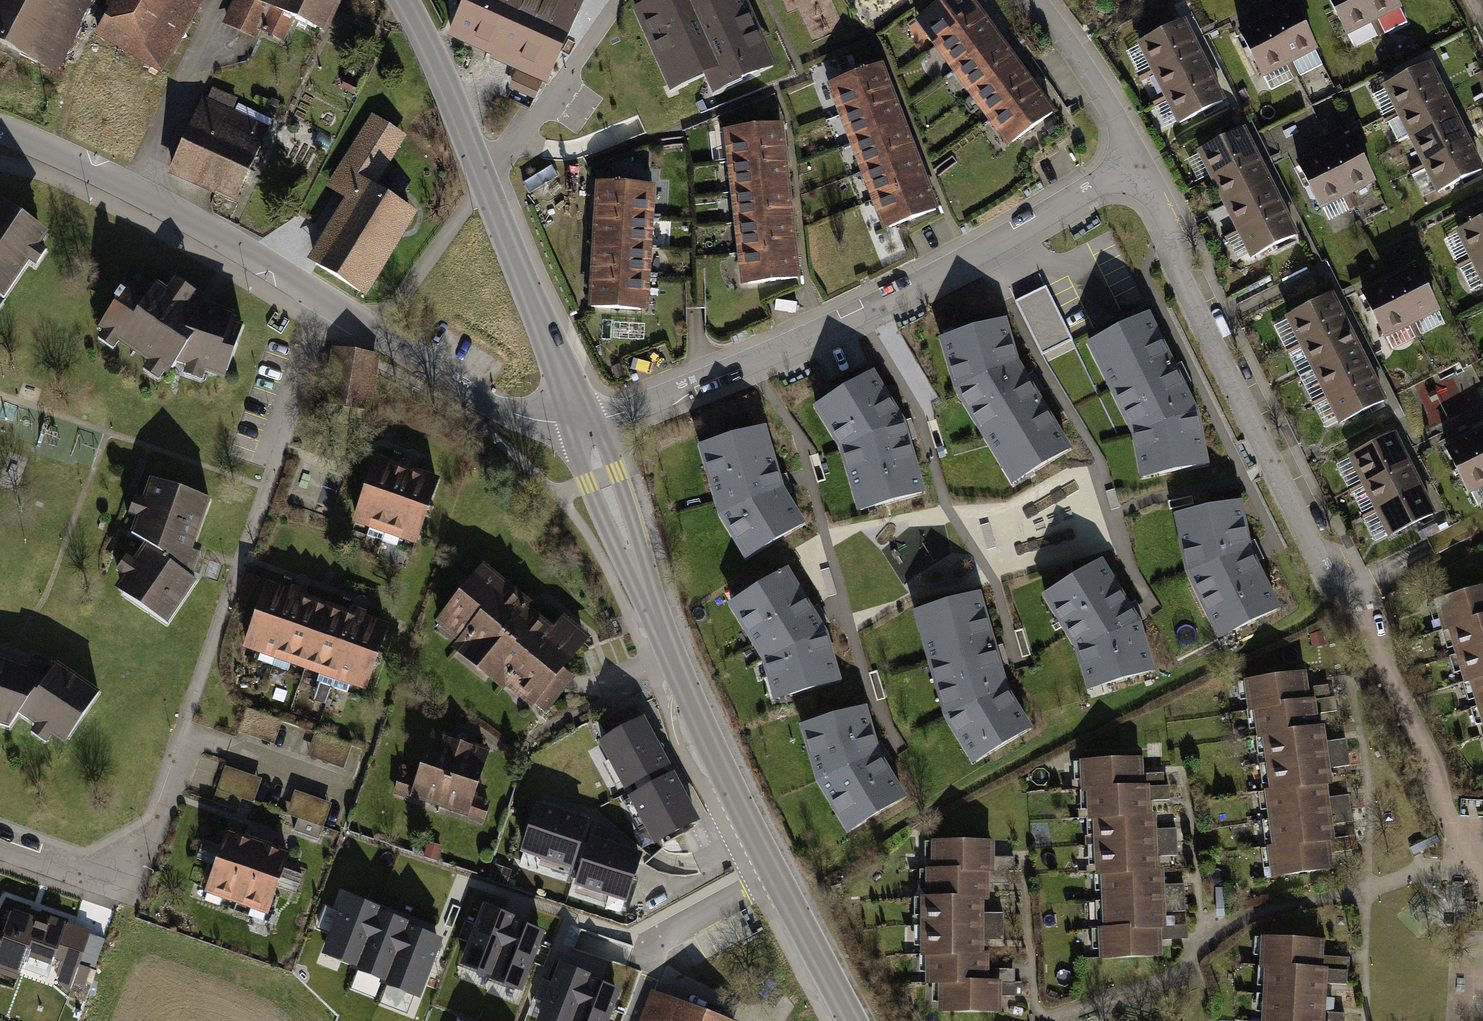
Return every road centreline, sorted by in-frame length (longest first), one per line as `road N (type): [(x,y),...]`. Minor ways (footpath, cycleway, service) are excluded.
road 1 (residential): [(1482,876),(1139,172)]
road 2 (tertiary): [(584,427),(680,677),(852,1020)]
road 3 (residential): [(1139,172),(898,300),(584,427)]
road 4 (residential): [(377,333),(134,190),(0,129)]
road 5 (tertiary): [(485,185),(584,427)]
road 6 (residential): [(629,0),(485,185)]
road 7 (residential): [(584,427),(498,407),(377,333)]
road 8 (residential): [(1139,172),(1076,55),(1033,0)]
road 9 (tertiary): [(403,0),(485,185)]
road 10 (residential): [(485,185),(377,333)]
road 11 (residential): [(0,845),(87,876),(127,864),(148,840)]

